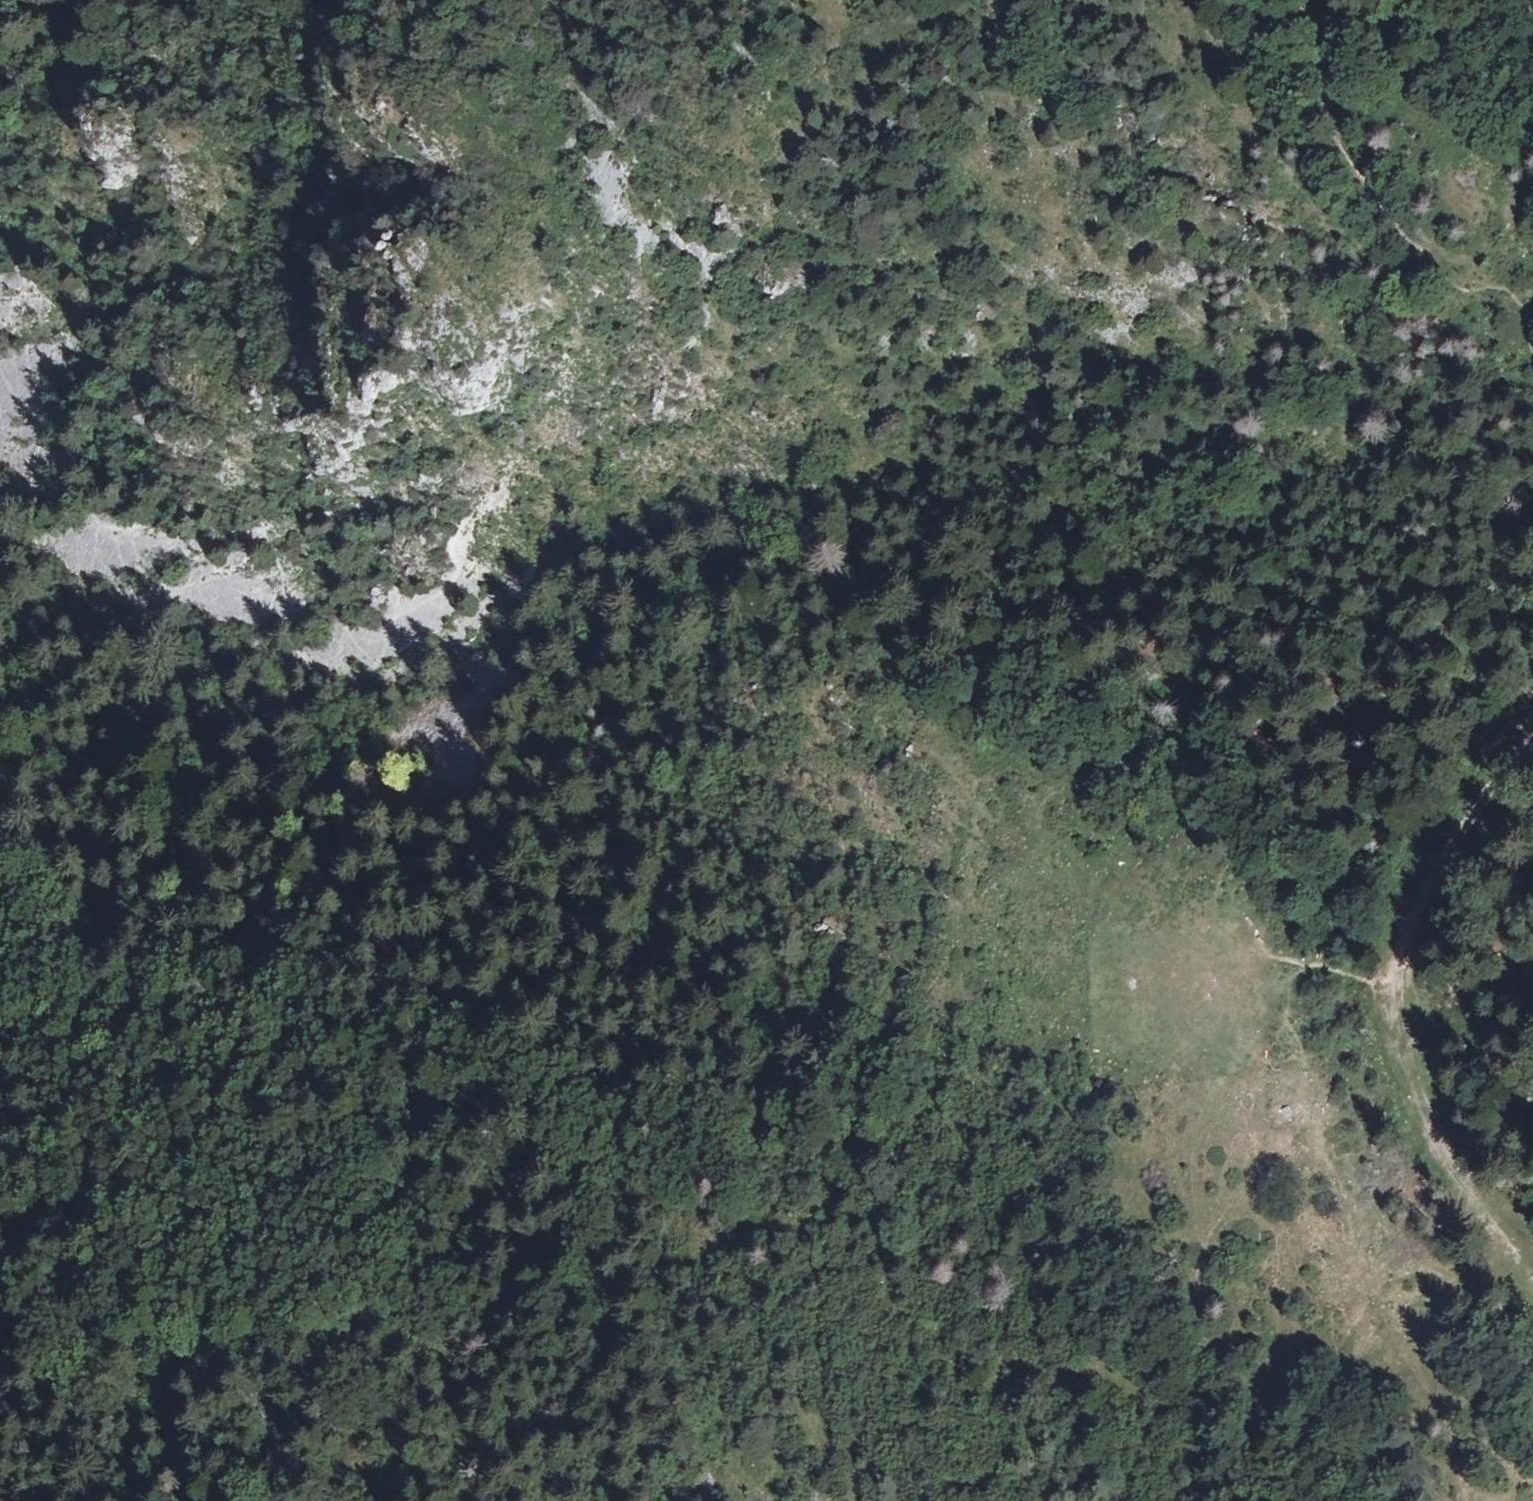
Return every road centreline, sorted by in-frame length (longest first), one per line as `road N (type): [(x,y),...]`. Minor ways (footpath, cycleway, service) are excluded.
road 1 (track): [(1401,991),(1420,1075),(1532,1276)]
road 2 (track): [(1532,747),(1444,877),(1401,991)]

